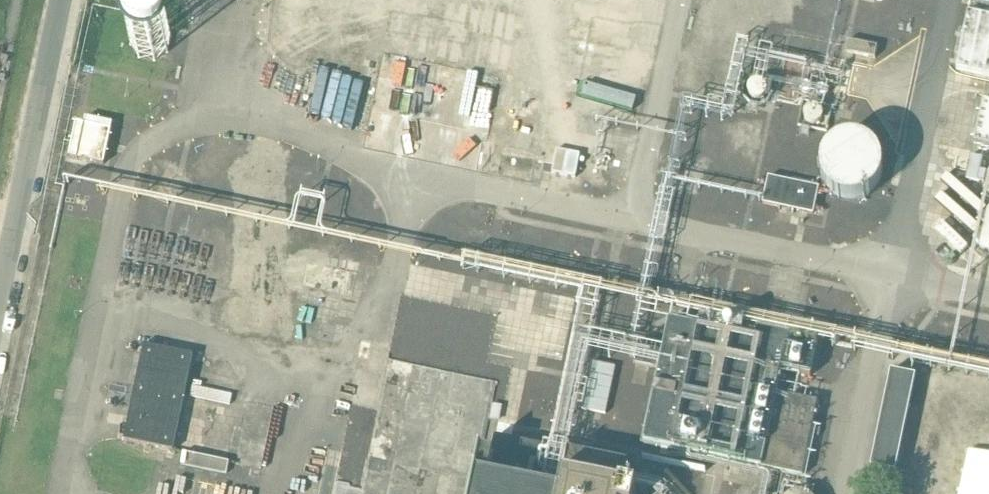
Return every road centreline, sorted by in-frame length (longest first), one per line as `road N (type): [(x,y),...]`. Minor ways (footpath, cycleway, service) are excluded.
road 1 (unclassified): [(0,293),(61,0)]

